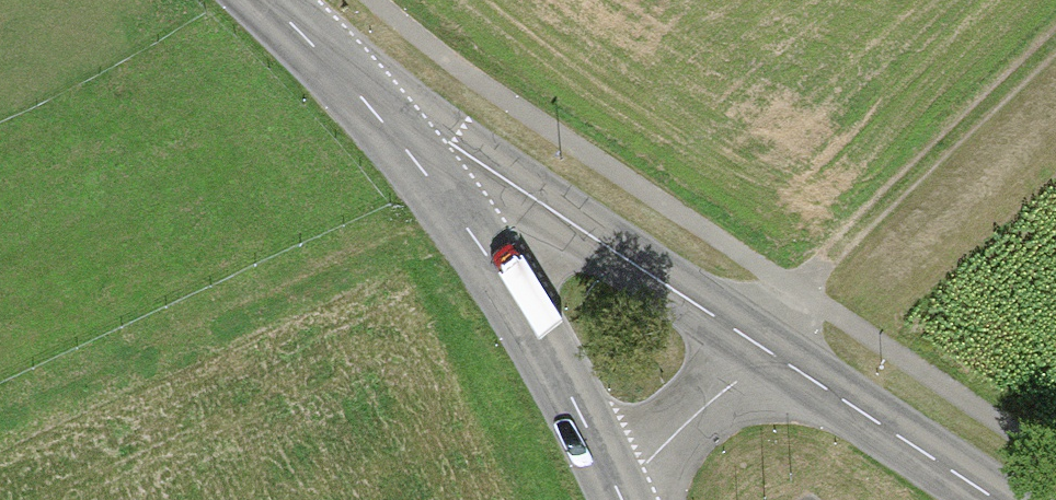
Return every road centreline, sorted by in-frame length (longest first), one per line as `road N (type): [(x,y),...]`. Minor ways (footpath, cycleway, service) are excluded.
road 1 (tertiary): [(387,126),(450,143),(763,348)]
road 2 (tertiary): [(617,489),(547,351),(481,247),(387,126)]
road 3 (track): [(1055,43),(823,261),(763,348)]
road 4 (tertiary): [(763,348),(996,499)]
road 5 (tertiary): [(617,489),(763,348)]
road 6 (tertiary): [(265,0),(387,126)]

